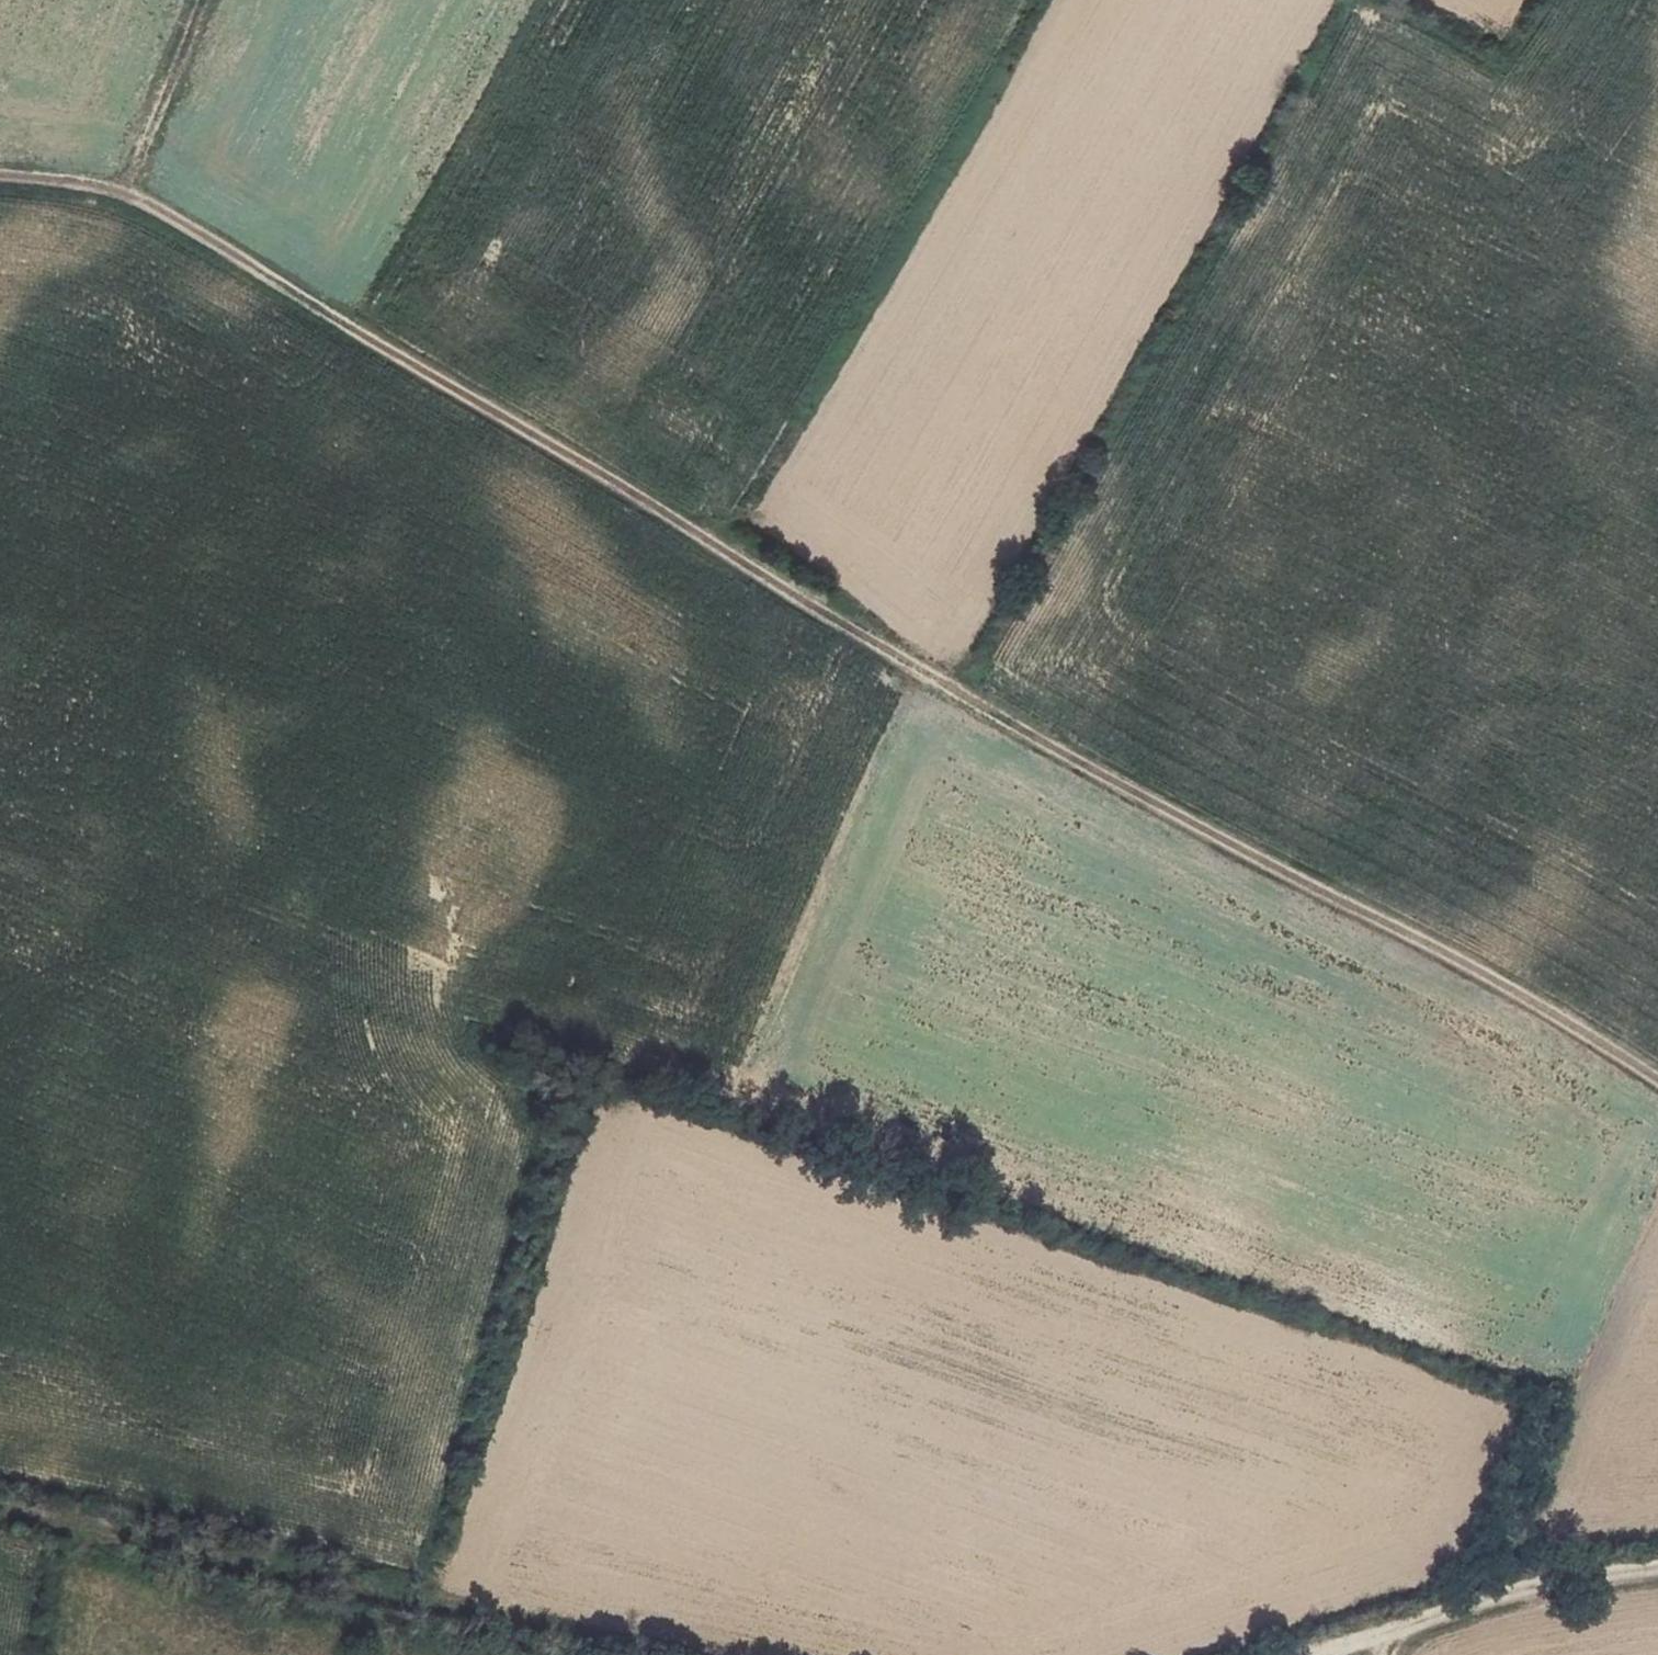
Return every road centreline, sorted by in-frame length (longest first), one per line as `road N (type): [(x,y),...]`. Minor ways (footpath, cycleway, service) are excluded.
road 1 (track): [(0,178),(104,185),(207,239),(877,647),(1551,1009),(1657,1084)]
road 2 (track): [(1311,1654),(1451,1609),(1657,1570)]

